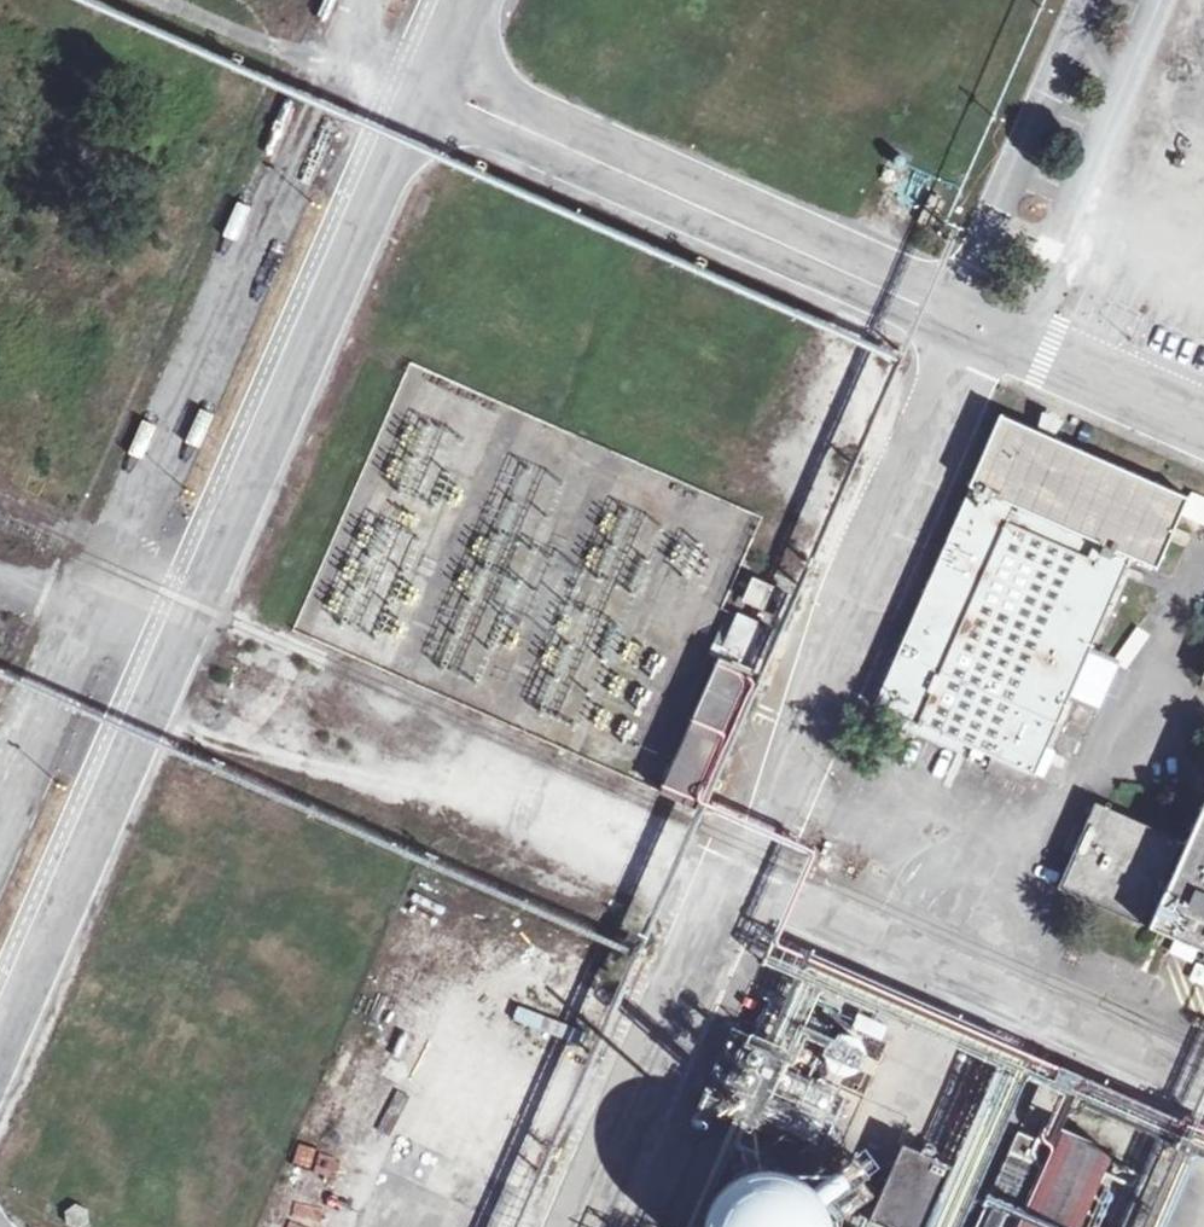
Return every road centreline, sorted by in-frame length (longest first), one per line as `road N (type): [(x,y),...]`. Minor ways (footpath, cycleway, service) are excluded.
road 1 (unclassified): [(436,0),(150,592),(0,941)]

